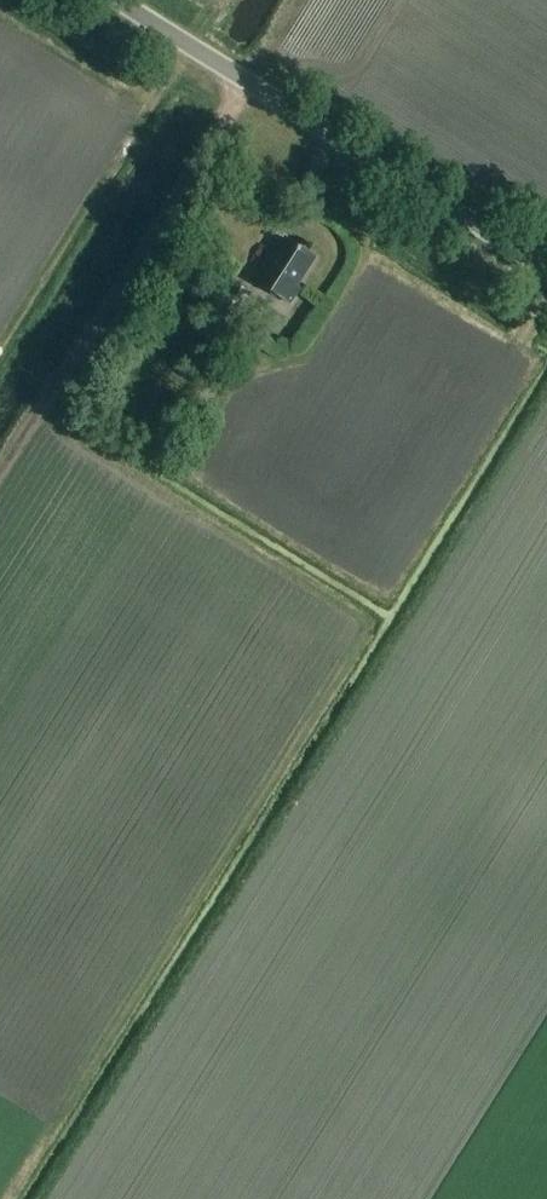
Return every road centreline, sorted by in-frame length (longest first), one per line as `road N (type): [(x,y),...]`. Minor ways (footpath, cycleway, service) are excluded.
road 1 (track): [(0,476),(302,0)]
road 2 (unclassified): [(546,268),(118,0)]
road 3 (track): [(189,45),(0,359)]

